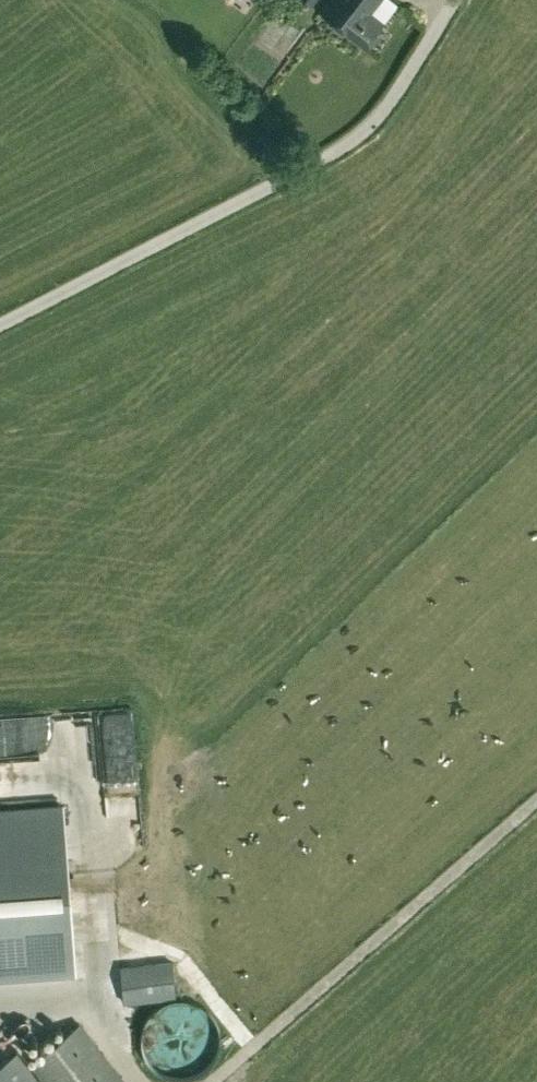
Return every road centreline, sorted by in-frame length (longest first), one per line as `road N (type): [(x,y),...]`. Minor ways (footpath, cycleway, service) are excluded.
road 1 (unclassified): [(0,320),(336,146),(383,105),(445,0)]

